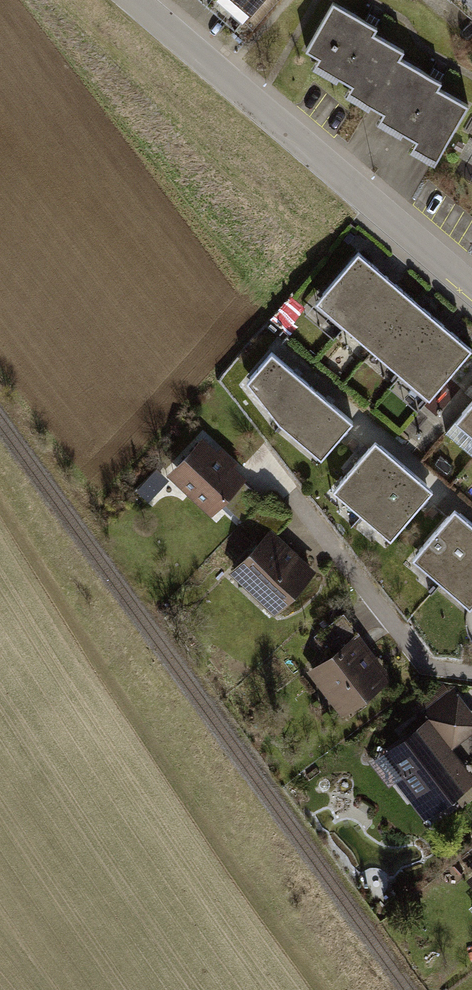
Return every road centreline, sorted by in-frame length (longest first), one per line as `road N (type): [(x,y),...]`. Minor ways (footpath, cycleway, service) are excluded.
road 1 (residential): [(137,0),(471,284)]

